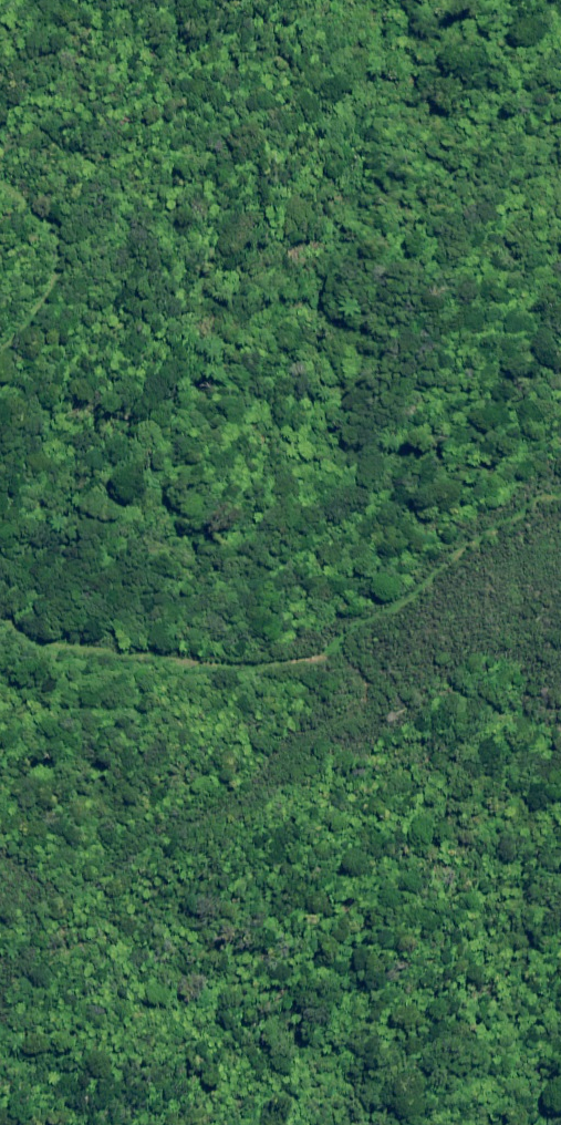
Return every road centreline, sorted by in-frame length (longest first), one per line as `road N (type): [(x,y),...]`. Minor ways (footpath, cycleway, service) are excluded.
road 1 (track): [(0,614),(50,631),(186,648),(318,638)]
road 2 (track): [(560,491),(539,491),(481,527),(419,584),(318,638)]
road 3 (track): [(0,175),(42,216),(55,249),(33,297),(0,336)]

